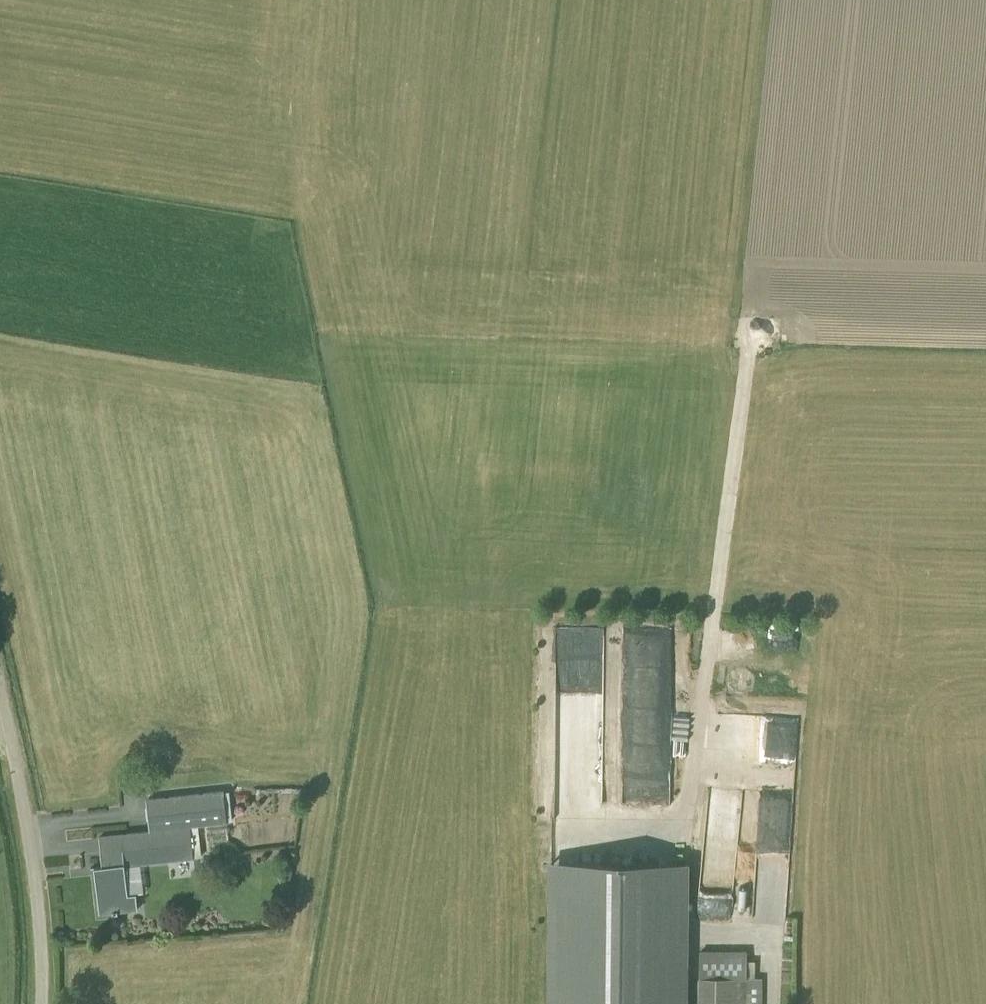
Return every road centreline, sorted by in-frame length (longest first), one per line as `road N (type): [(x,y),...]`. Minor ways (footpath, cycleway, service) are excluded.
road 1 (residential): [(41,1003),(38,904),(0,691)]

